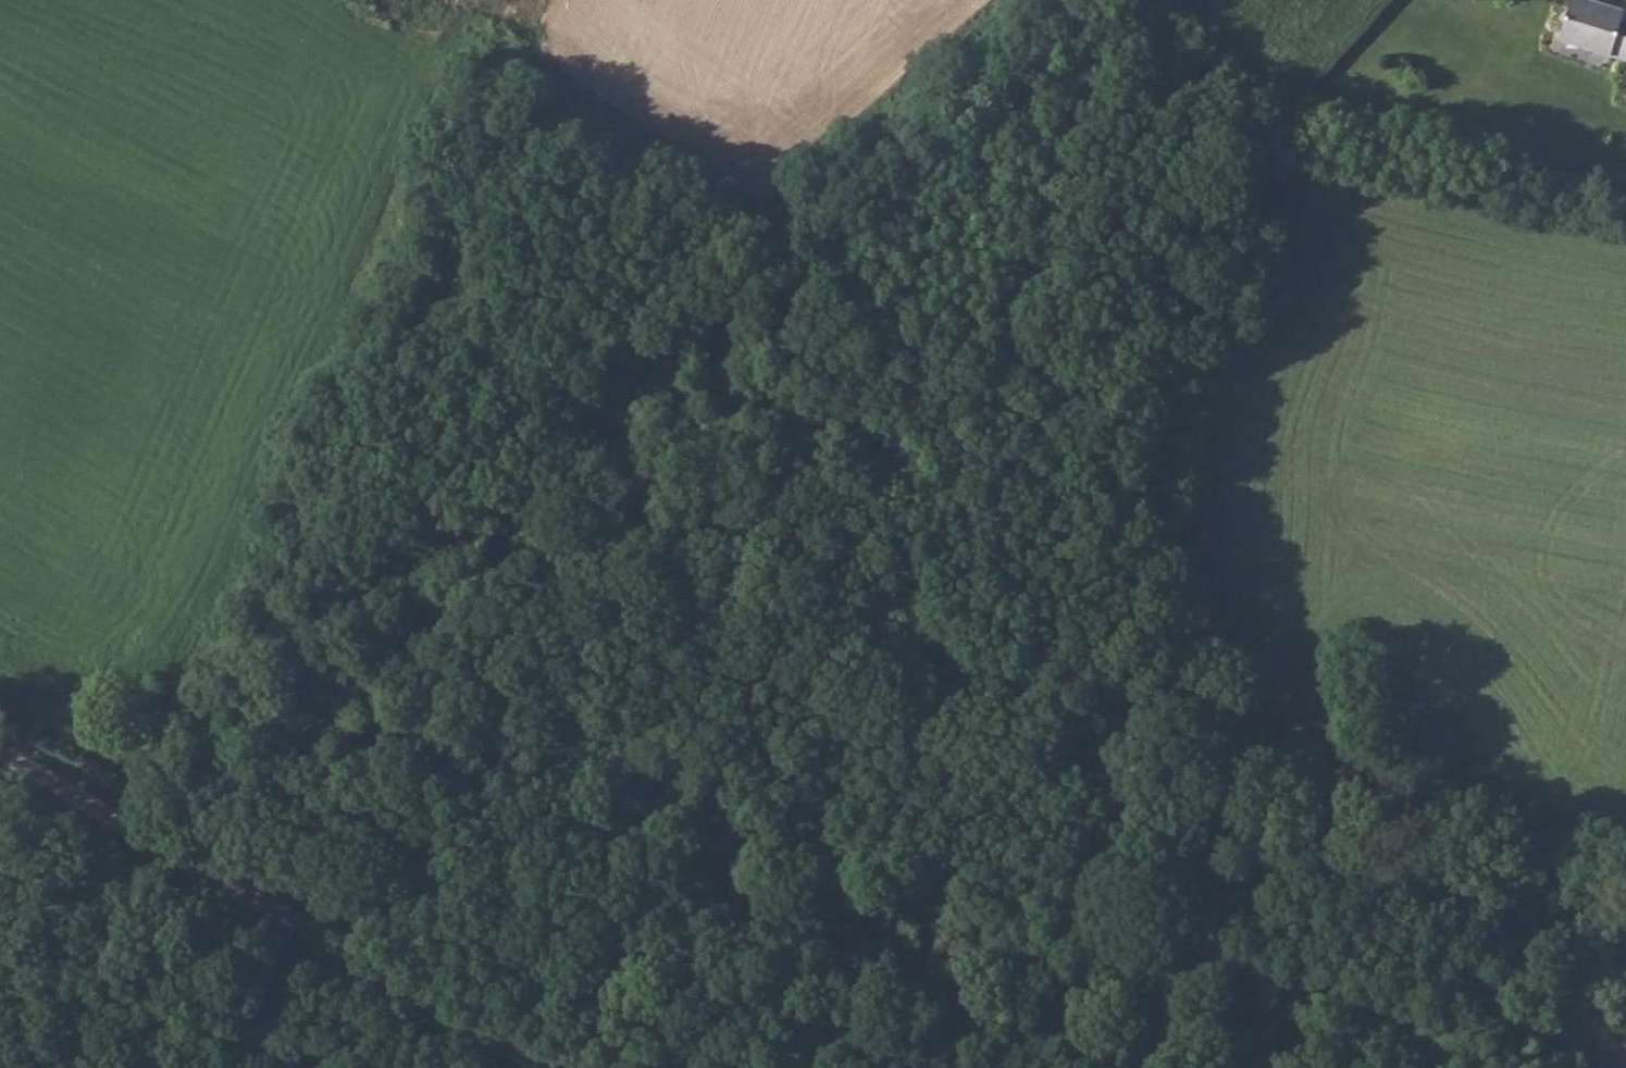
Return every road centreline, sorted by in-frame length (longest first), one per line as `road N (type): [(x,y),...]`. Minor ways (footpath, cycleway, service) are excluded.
road 1 (unclassified): [(545,1067),(0,754)]

